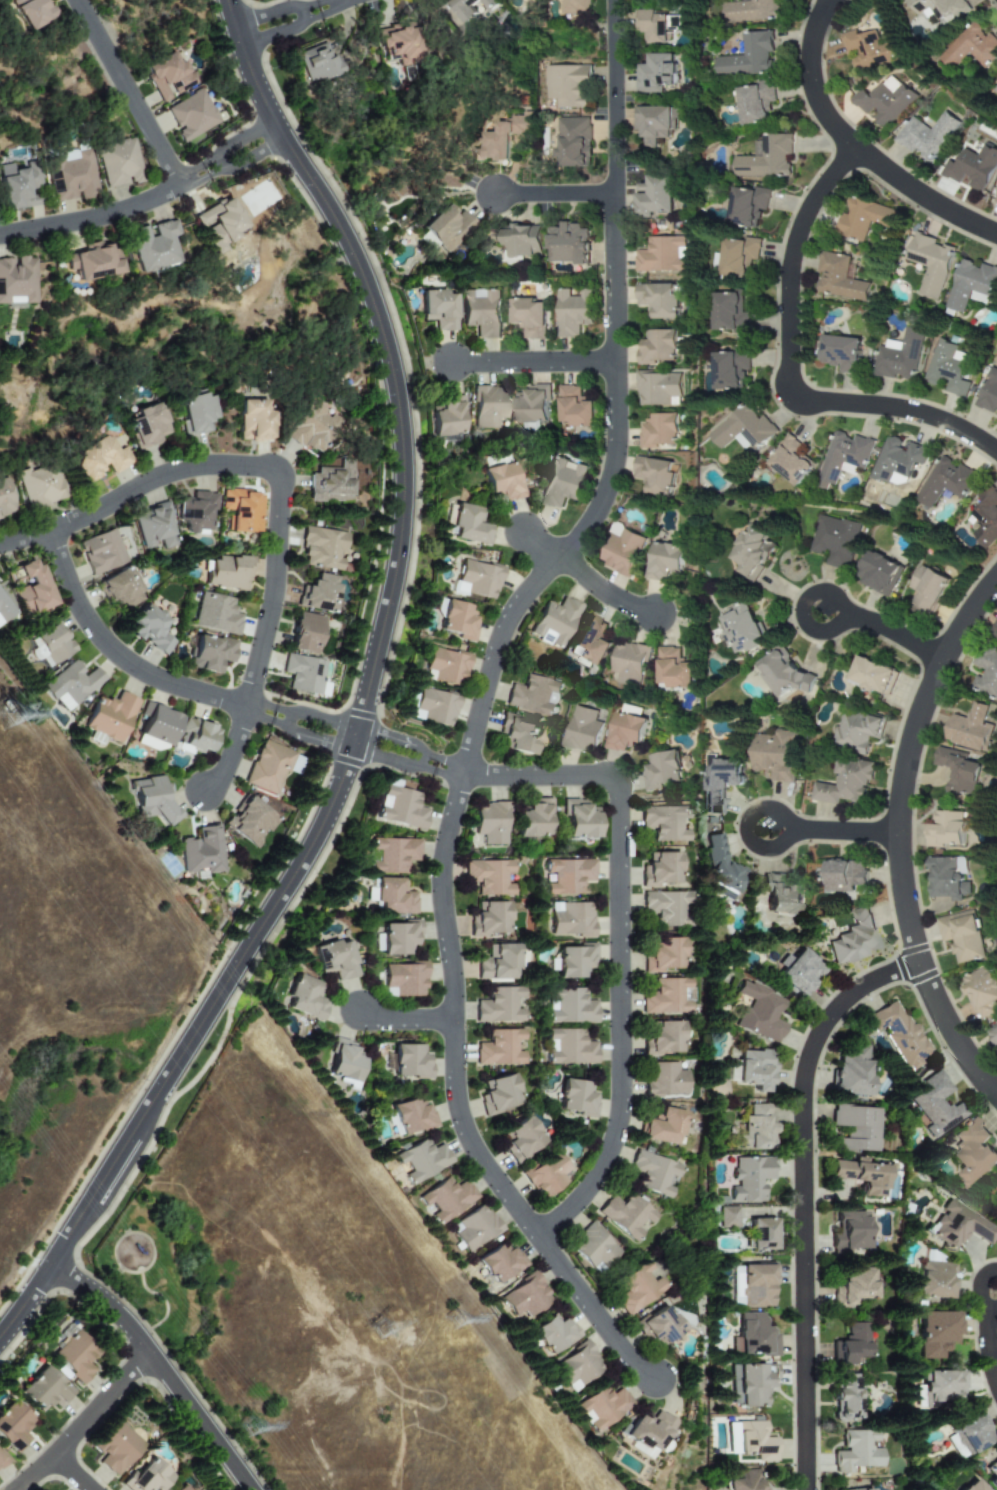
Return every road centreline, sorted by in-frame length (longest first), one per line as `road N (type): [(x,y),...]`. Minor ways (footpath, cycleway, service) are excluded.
road 1 (tertiary): [(229,0),(264,96),(336,219),(382,326),(406,444),(400,577),(359,743),(328,825),(55,1269),(0,1344)]
road 2 (residential): [(534,1231),(479,1154),(458,1106),(454,977),(441,889),(496,648),(526,595),(589,523),(613,470),(613,0)]
road 3 (residential): [(359,743),(489,775),(607,775),(618,788),(619,1117),(598,1170),(566,1209),(534,1231)]
road 4 (residential): [(921,965),(853,991),(823,1021),(803,1062),(810,1489)]
road 5 (residential): [(996,1095),(971,1065),(930,989),(903,877),(915,743),(945,664),(996,582)]
road 6 (residential): [(0,547),(162,478),(217,467),(272,469),(280,488),(275,592),(248,709)]
road 7 (residential): [(996,451),(933,417),(796,397),(792,245),(854,149)]
road 8 (residential): [(359,743),(182,689),(122,659),(80,605),(50,532)]
road 9 (residential): [(996,234),(895,180),(832,122),(808,64),(830,0)]
road 10 (residential): [(282,134),(149,205),(0,238)]
road 11 (residential): [(55,1269),(134,1328),(256,1489)]
road 12 (residential): [(184,187),(79,0)]
road 13 (residential): [(534,1231),(630,1361),(657,1378)]
road 14 (residential): [(154,1354),(26,1489)]
road 15 (residential): [(618,365),(452,365)]
road 16 (residential): [(903,835),(772,832)]
road 17 (residential): [(945,664),(868,622),(827,613)]

